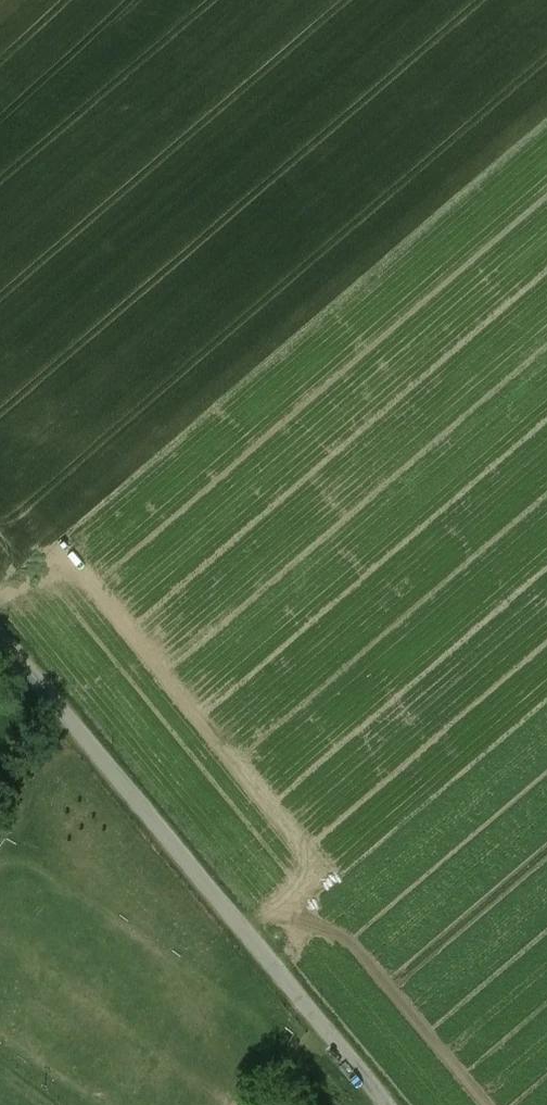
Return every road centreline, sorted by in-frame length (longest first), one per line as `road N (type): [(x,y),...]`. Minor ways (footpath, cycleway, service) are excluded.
road 1 (unclassified): [(0,633),(388,1104)]

